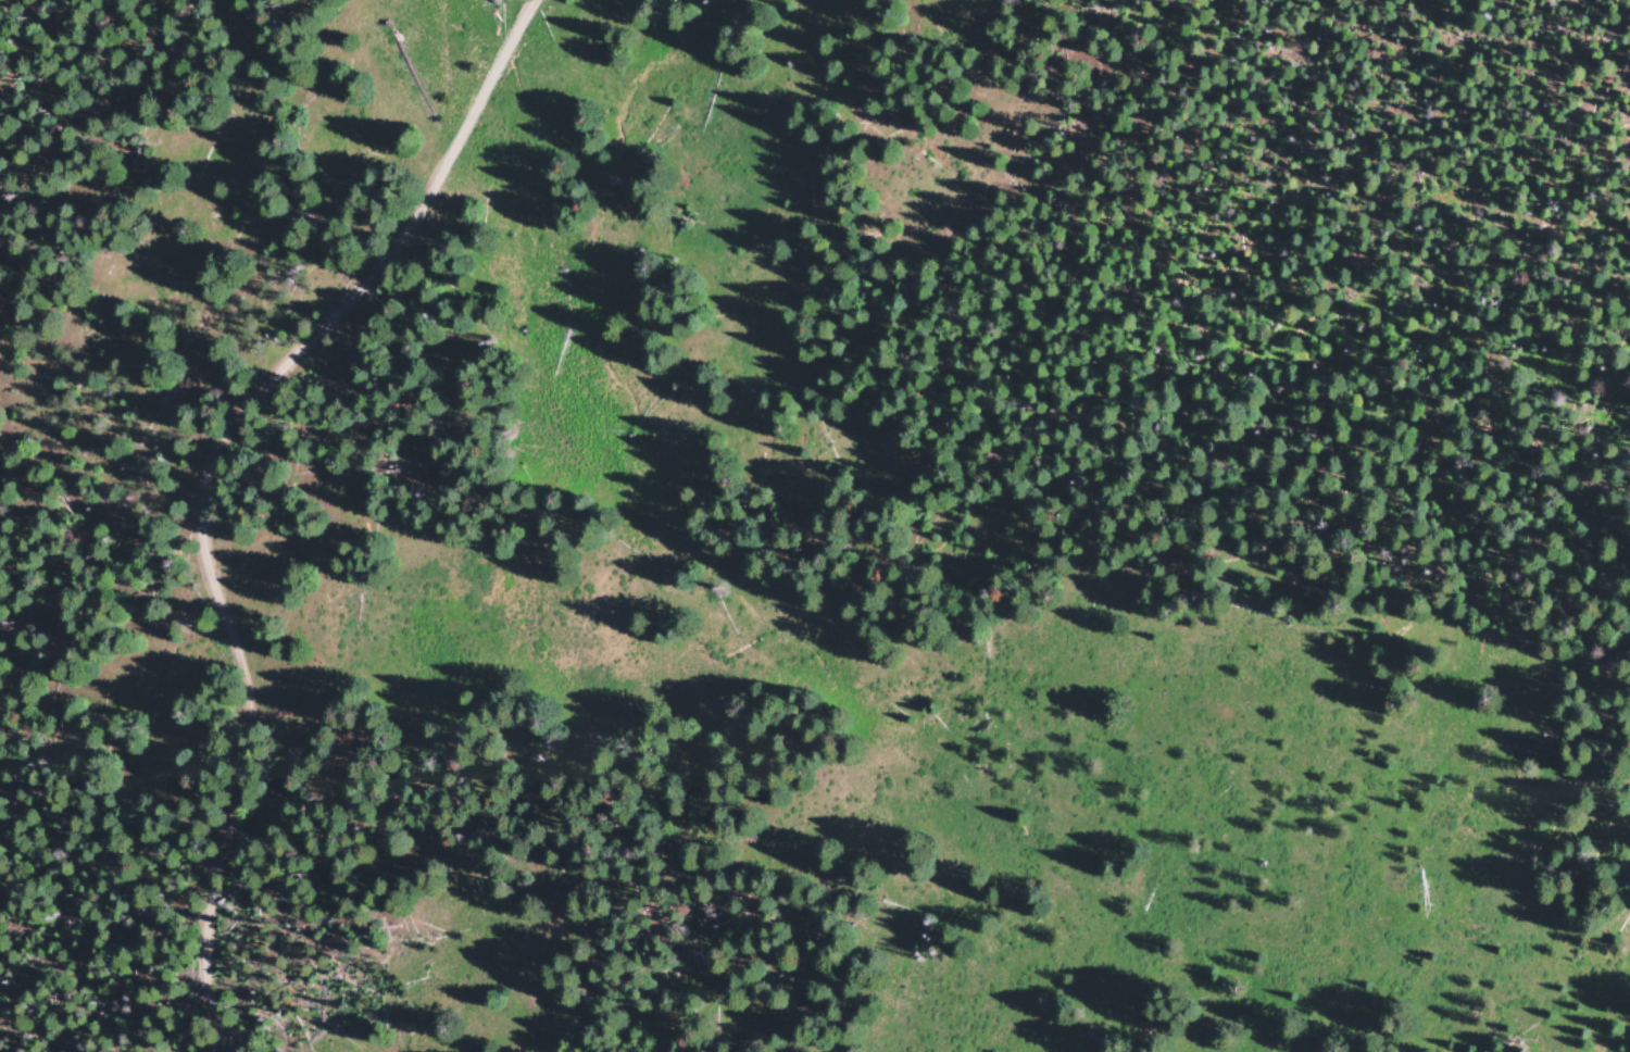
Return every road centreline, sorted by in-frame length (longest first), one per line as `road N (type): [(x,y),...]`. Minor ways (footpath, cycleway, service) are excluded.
road 1 (residential): [(252,1051),(224,1006),(228,421),(317,323),(434,171),(527,0)]

